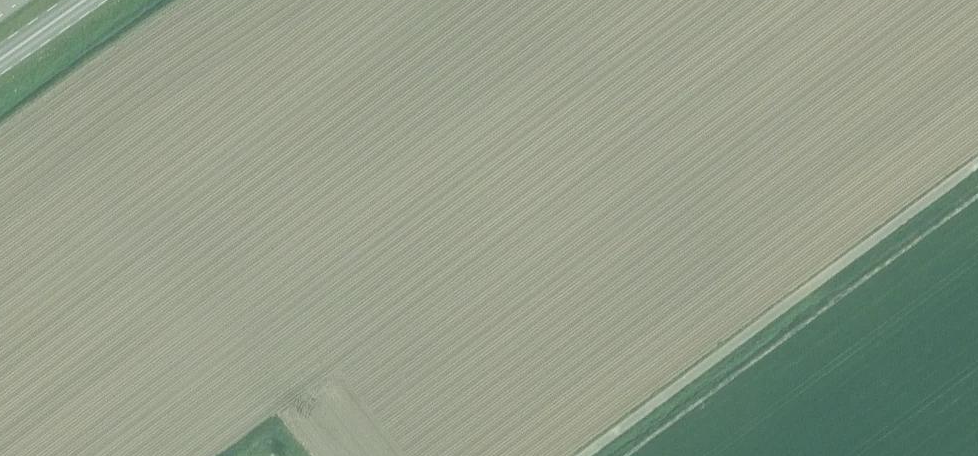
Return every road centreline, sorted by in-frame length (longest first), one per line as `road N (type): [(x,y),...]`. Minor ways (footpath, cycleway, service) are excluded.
road 1 (track): [(582,455),(977,159)]

